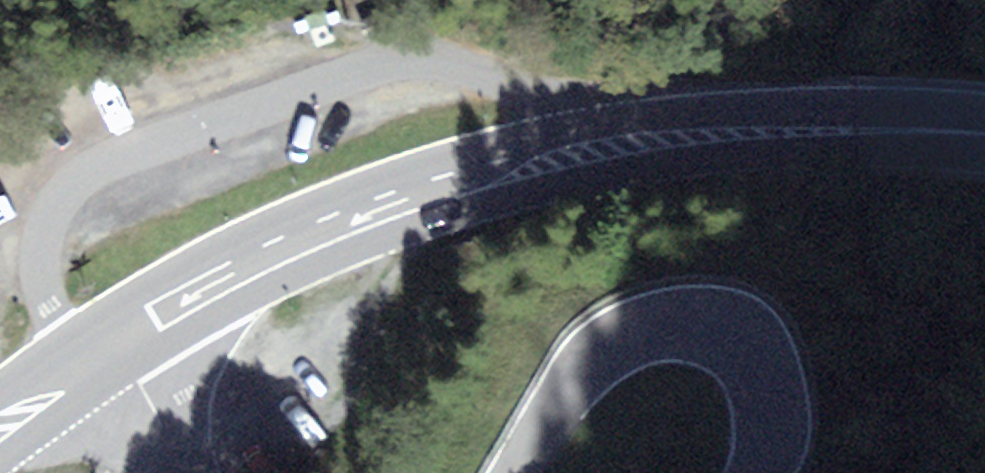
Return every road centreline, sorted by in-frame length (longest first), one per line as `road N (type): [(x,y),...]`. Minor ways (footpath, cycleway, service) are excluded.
road 1 (secondary): [(129,340),(312,237),(541,163),(742,133),(984,132)]
road 2 (tertiary): [(519,472),(601,355),(666,322),(716,322),(748,348),(774,404),(761,472)]
road 3 (secondary): [(0,427),(129,340)]
road 4 (tertiary): [(129,340),(182,468)]

